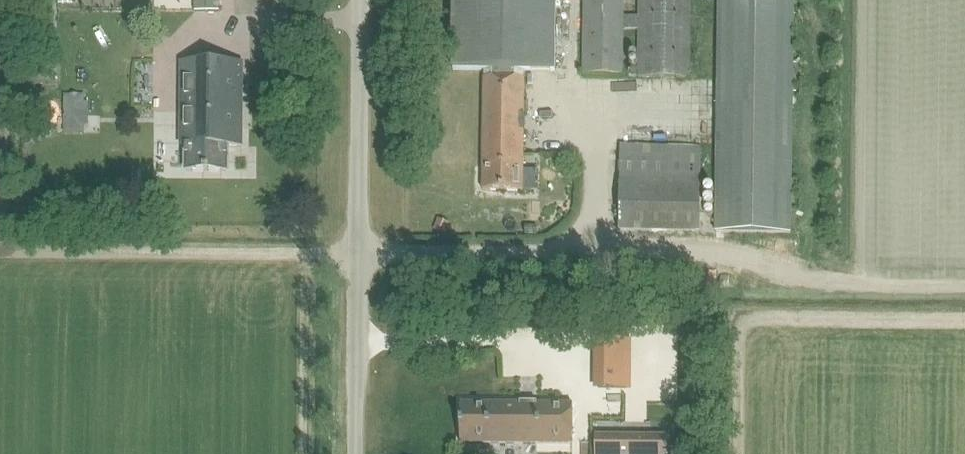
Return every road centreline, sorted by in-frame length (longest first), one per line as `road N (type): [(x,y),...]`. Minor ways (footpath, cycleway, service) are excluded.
road 1 (unclassified): [(355,453),(360,0)]

